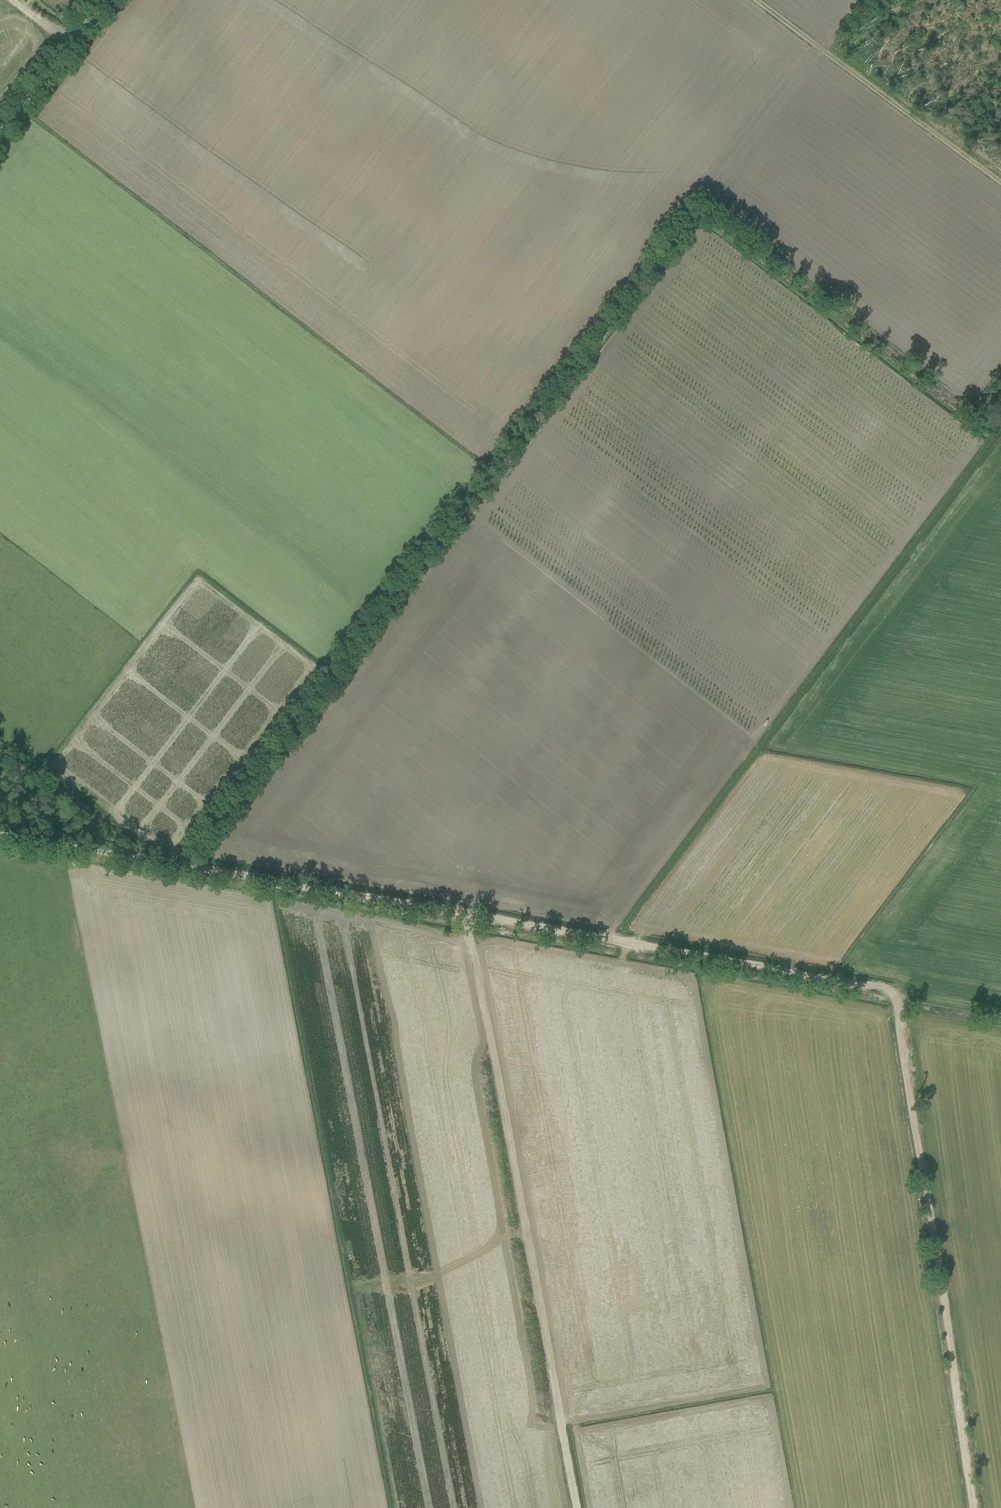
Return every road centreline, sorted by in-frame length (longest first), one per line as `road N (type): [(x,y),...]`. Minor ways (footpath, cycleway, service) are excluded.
road 1 (track): [(0,837),(888,994),(973,1507)]
road 2 (unclassified): [(0,128),(99,0)]

